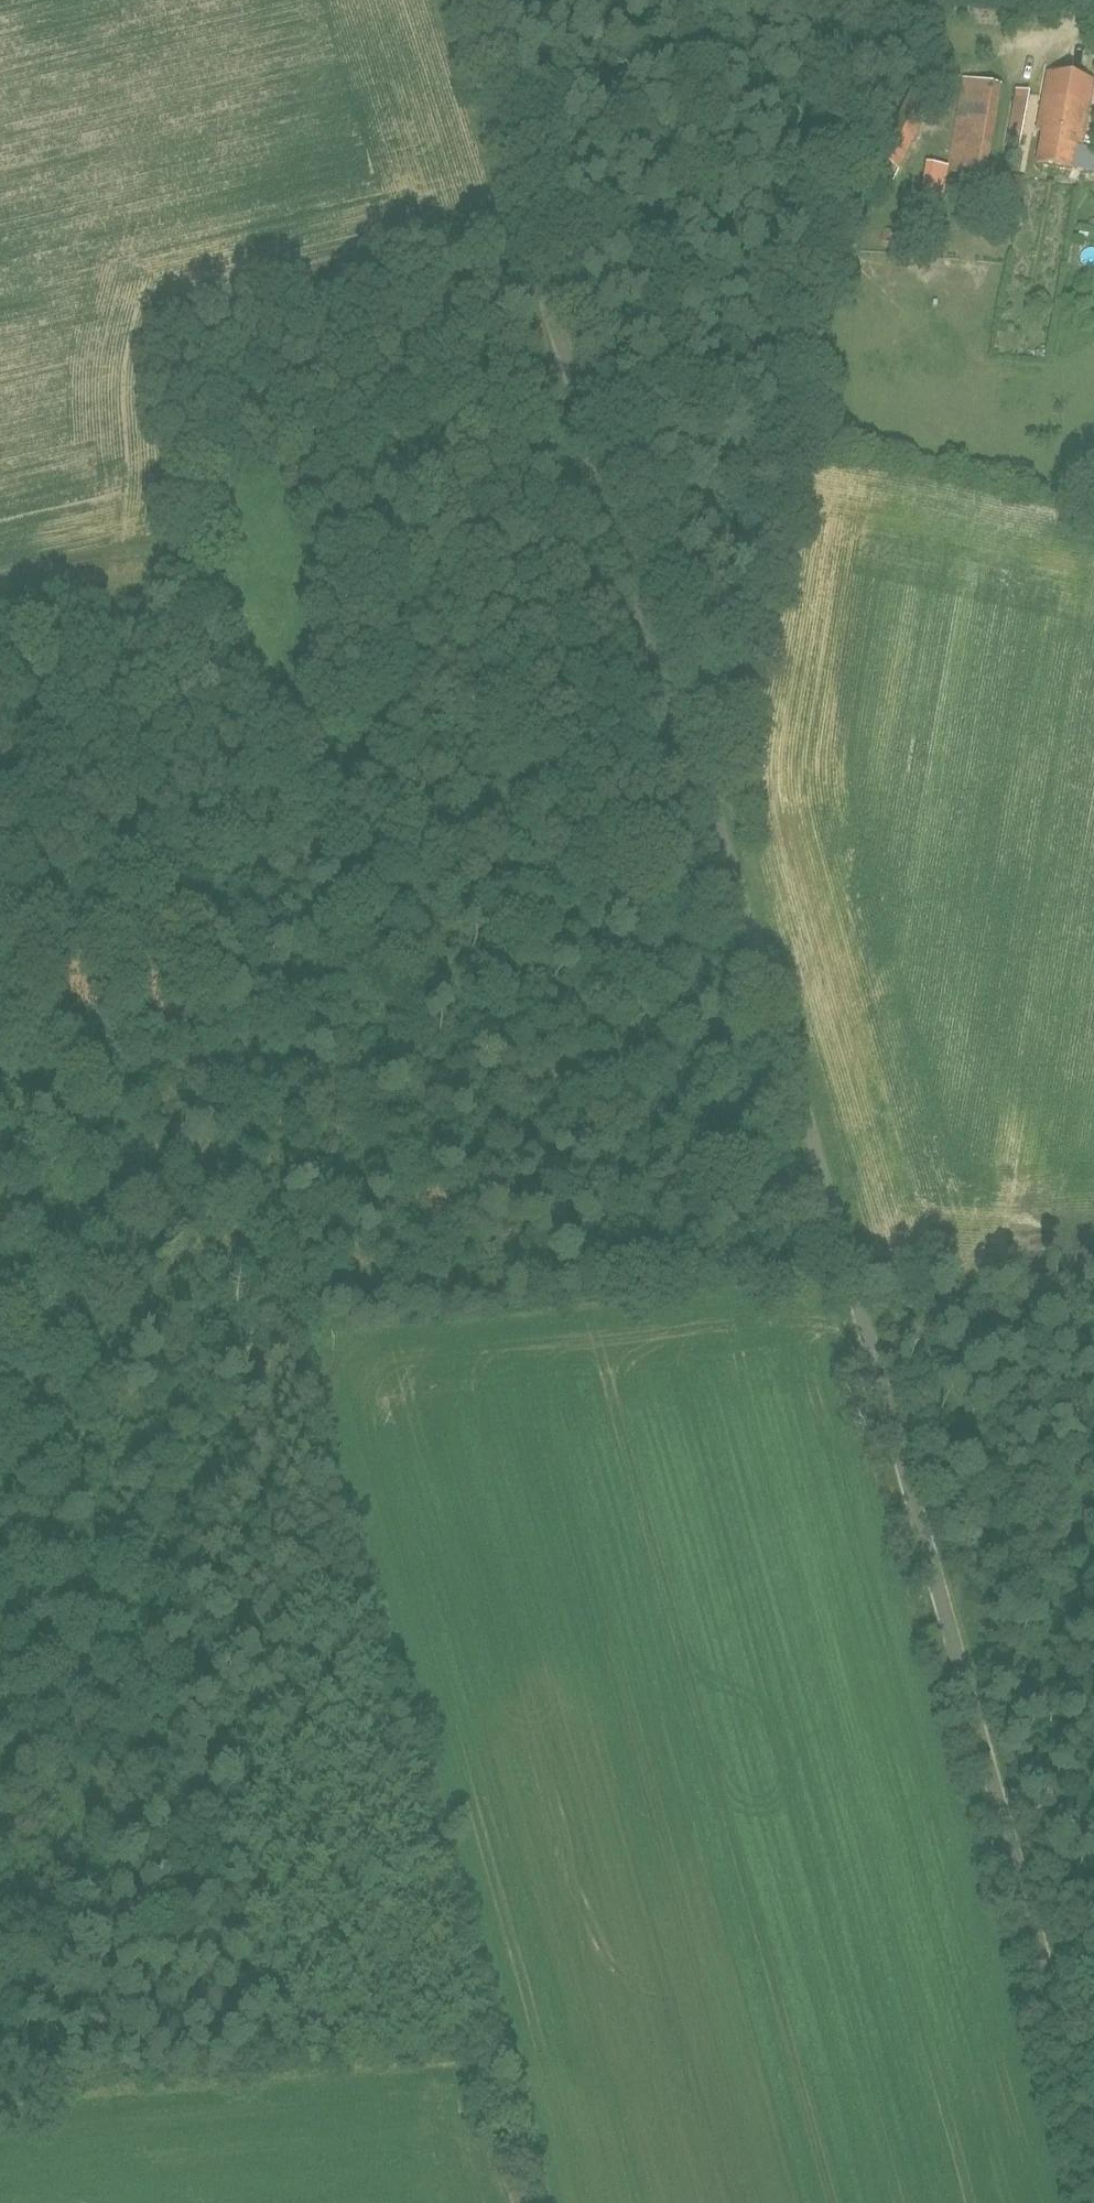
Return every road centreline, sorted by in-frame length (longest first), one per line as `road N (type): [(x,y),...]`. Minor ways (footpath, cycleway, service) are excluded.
road 1 (residential): [(1093,2127),(974,1678),(638,543),(454,0)]

